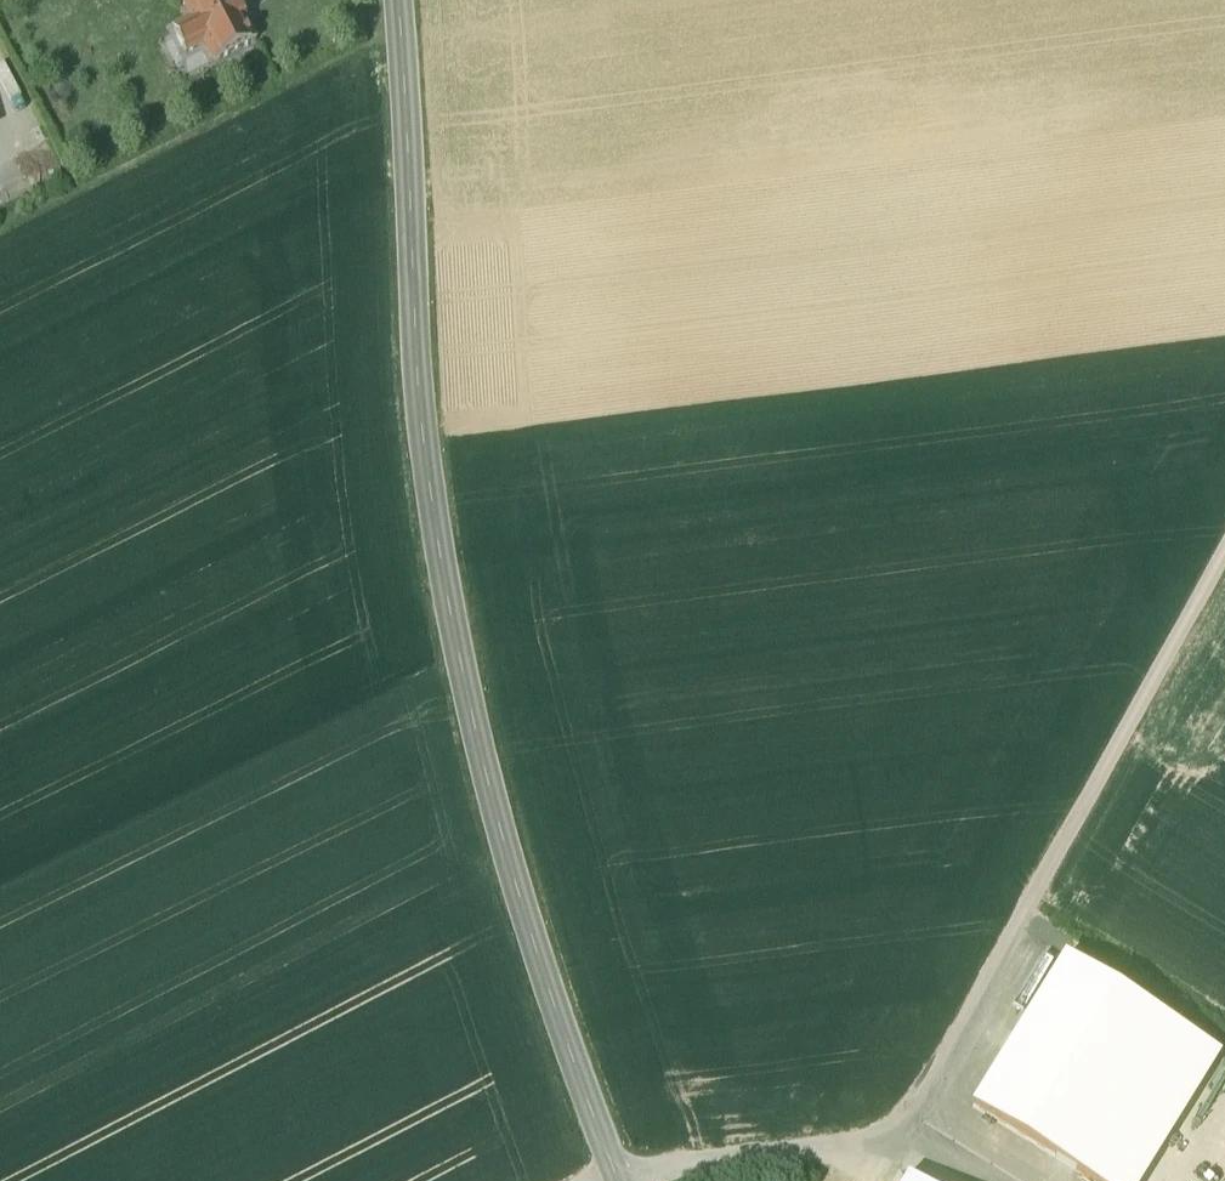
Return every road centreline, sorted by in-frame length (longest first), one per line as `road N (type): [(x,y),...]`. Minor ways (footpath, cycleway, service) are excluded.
road 1 (tertiary): [(620,1180),(518,835),(461,575),(436,348),(420,0)]
road 2 (track): [(904,1139),(1224,555)]

